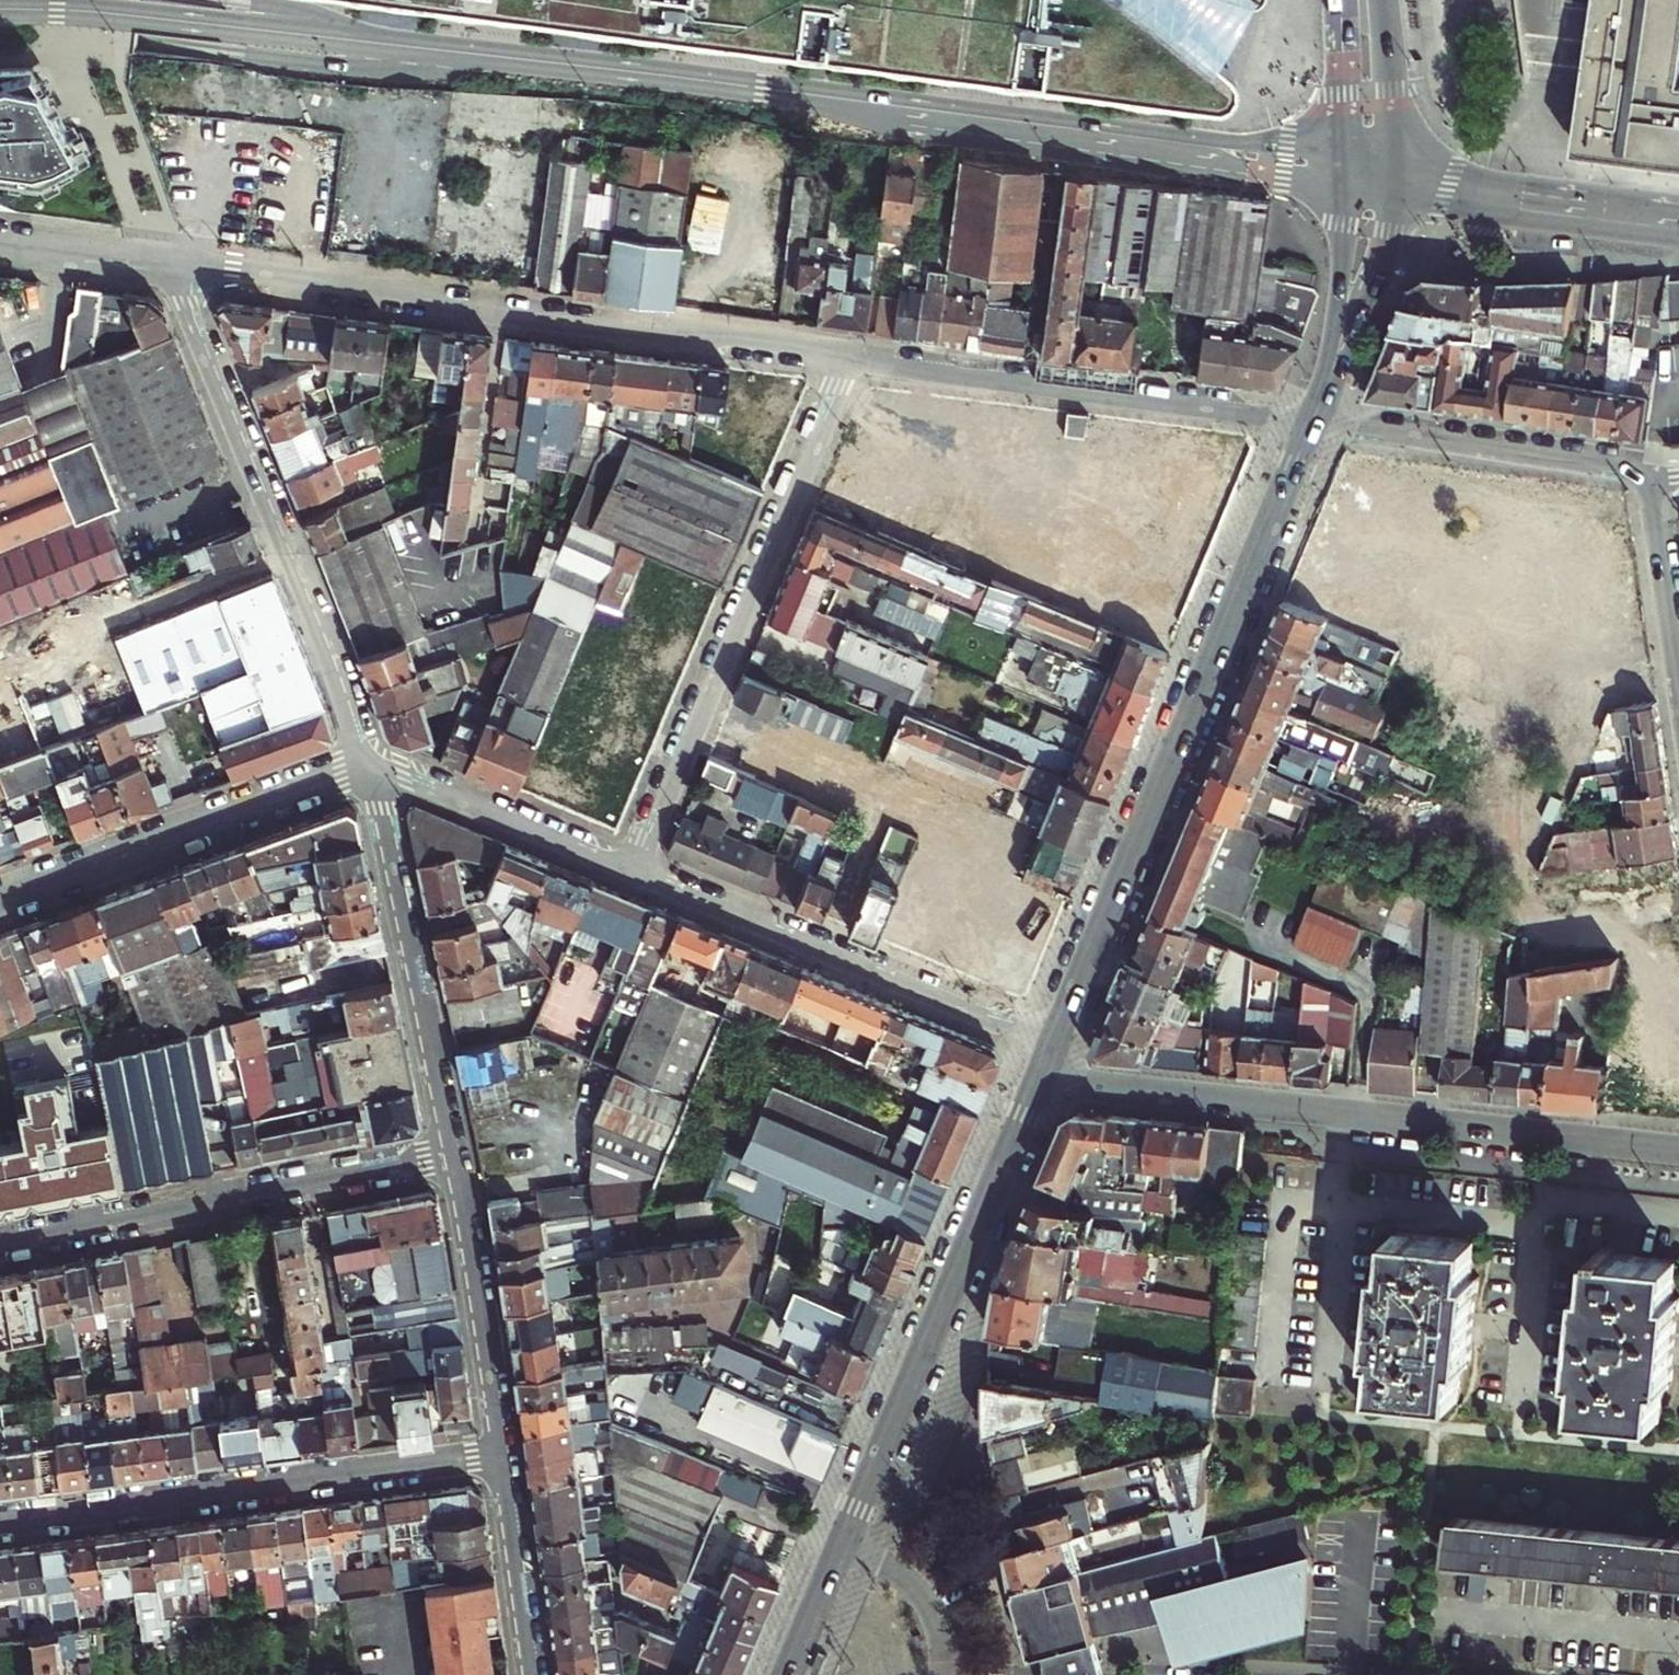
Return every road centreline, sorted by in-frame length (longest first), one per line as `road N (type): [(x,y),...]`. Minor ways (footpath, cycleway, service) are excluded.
road 1 (tertiary): [(763,86),(143,13),(0,9)]
road 2 (residential): [(846,357),(175,266)]
road 3 (secondary): [(1313,420),(1054,1042)]
road 4 (residential): [(1039,1080),(1678,1146)]
road 5 (tertiary): [(763,86),(1368,171)]
road 6 (residential): [(636,873),(846,357)]
road 7 (residential): [(175,266),(367,764)]
road 8 (secondary): [(1039,1080),(842,1545)]
road 9 (residential): [(0,1523),(498,1456)]
road 10 (residential): [(1313,420),(846,357)]
road 11 (residential): [(450,1155),(0,1243)]
road 12 (residential): [(636,873),(1054,1042)]
road 13 (residential): [(450,1155),(367,764)]
road 14 (residential): [(0,901),(367,764)]
road 15 (residential): [(1644,480),(1620,467),(1313,420)]
road 16 (residential): [(1678,219),(1368,171)]
road 17 (residential): [(498,1456),(450,1155)]
road 18 (residential): [(367,764),(636,873)]
road 19 (secondary): [(1368,171),(1359,289),(1313,420)]
road 20 (residential): [(1678,705),(1644,480)]
road 21 (residential): [(529,1674),(498,1456)]
road 22 (residential): [(944,1674),(941,1631),(922,1597),(890,1569),(842,1545)]
road 23 (residential): [(175,266),(0,243)]
road 24 (secondary): [(1362,0),(1368,171)]
road 25 (secondary): [(842,1545),(786,1674)]

